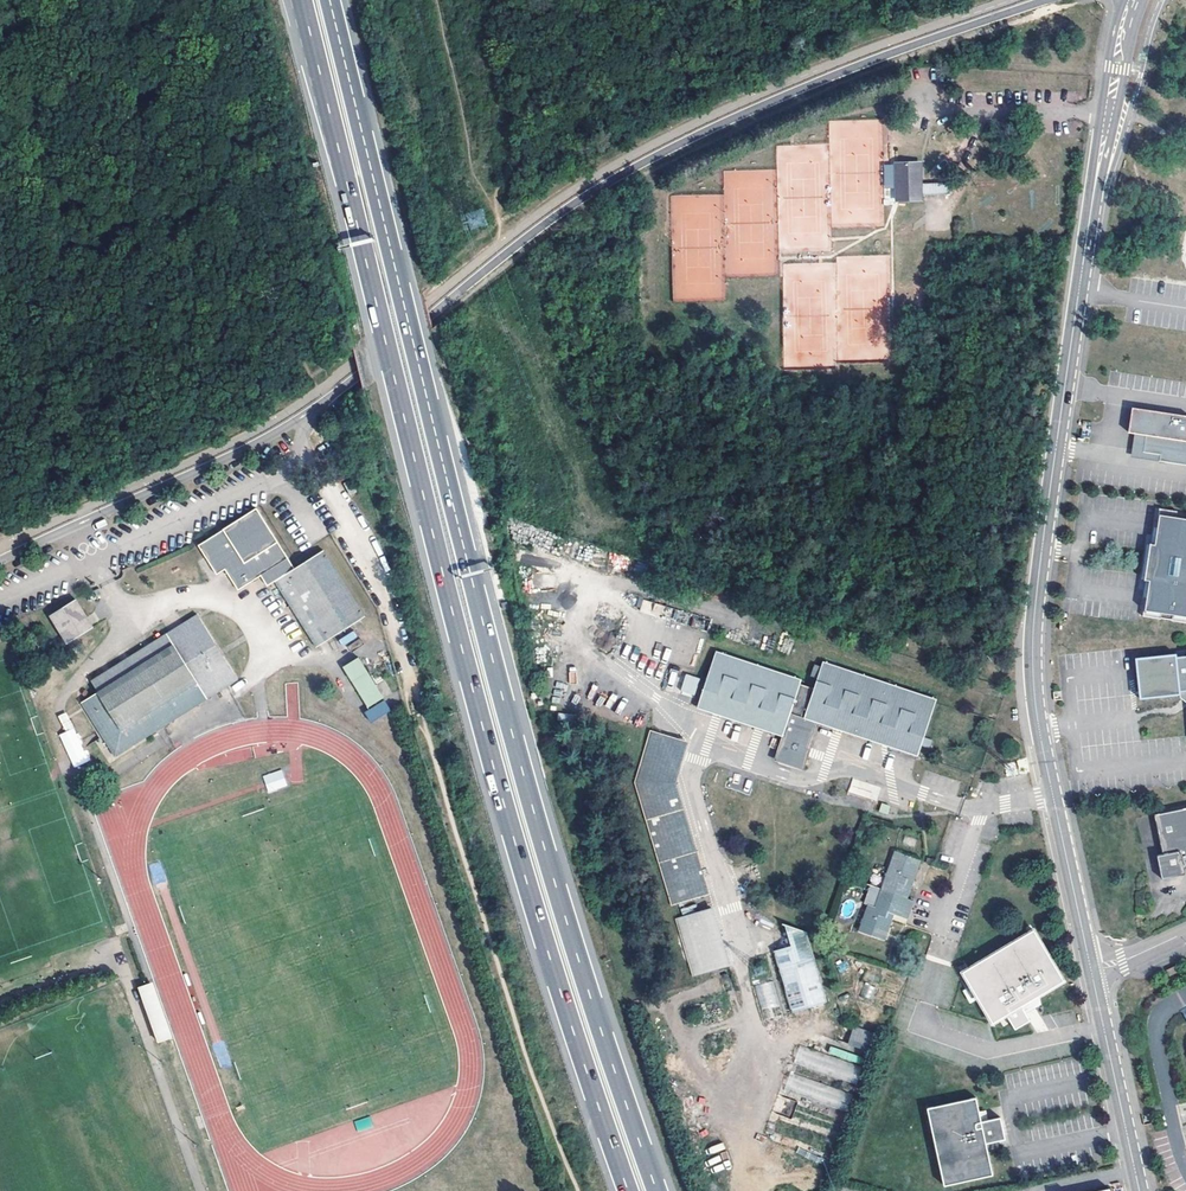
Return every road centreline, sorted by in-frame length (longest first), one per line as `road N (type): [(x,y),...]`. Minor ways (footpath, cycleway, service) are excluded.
road 1 (motorway): [(301,0),(497,784),(630,1190)]
road 2 (motorway): [(658,1190),(524,779),(330,0)]
road 3 (tertiary): [(1046,0),(806,87),(632,168),(552,219),(335,394),(269,438),(0,561)]
road 4 (tertiary): [(1090,966),(1039,728),(1033,638),(1094,190),(1134,0)]
road 5 (track): [(579,1190),(540,1091),(378,578),(300,443)]
road 6 (tertiary): [(1139,1190),(1090,966)]
road 7 (track): [(492,210),(473,177),(435,0)]

